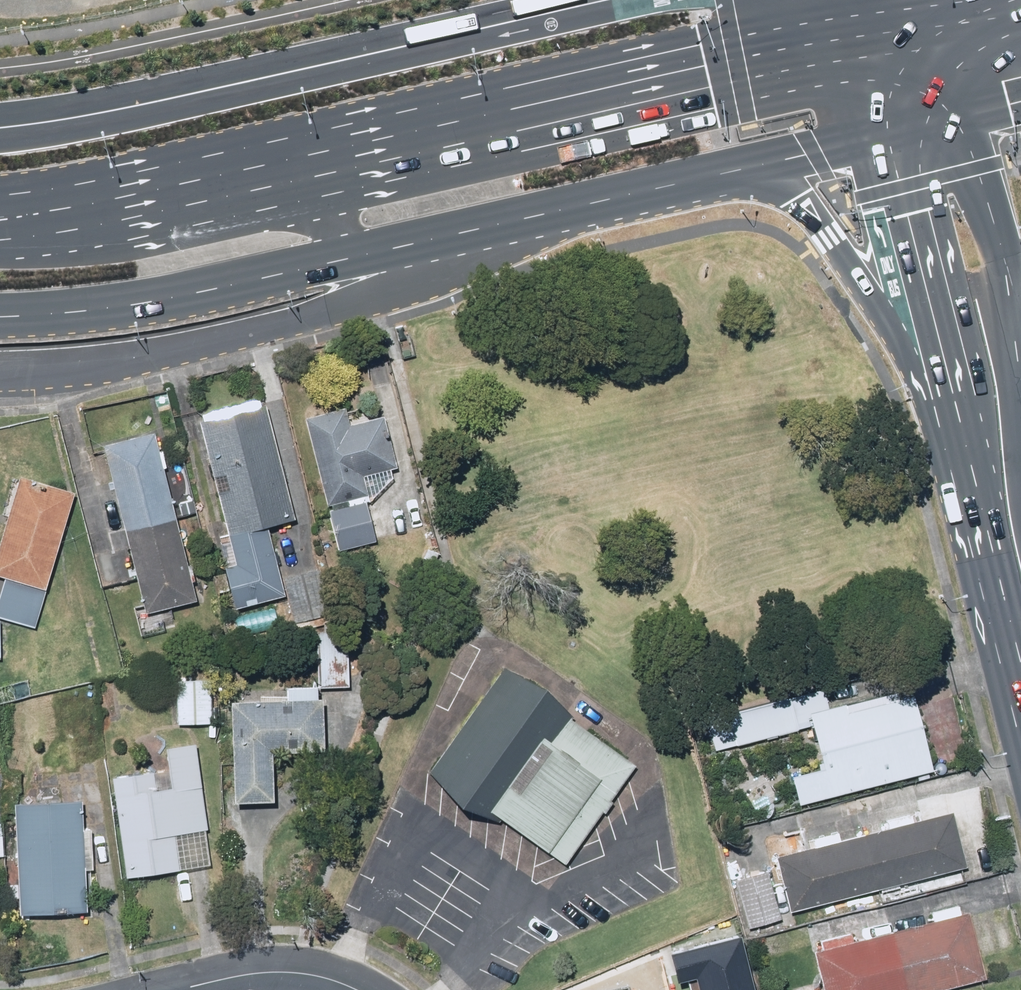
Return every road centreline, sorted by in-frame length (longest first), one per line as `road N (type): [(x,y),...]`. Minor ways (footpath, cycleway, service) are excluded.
road 1 (primary): [(0,212),(738,58),(866,56)]
road 2 (primary): [(759,168),(147,307),(0,316)]
road 3 (primary): [(963,474),(938,401),(848,251),(798,192),(759,168)]
road 4 (primary): [(963,474),(884,142)]
road 5 (primary): [(1020,705),(963,474)]
road 6 (residential): [(356,989),(277,972),(174,989)]
road 7 (primary): [(866,56),(1020,19)]
road 8 (primary): [(1020,105),(884,142)]
road 9 (primary): [(884,142),(759,168)]

